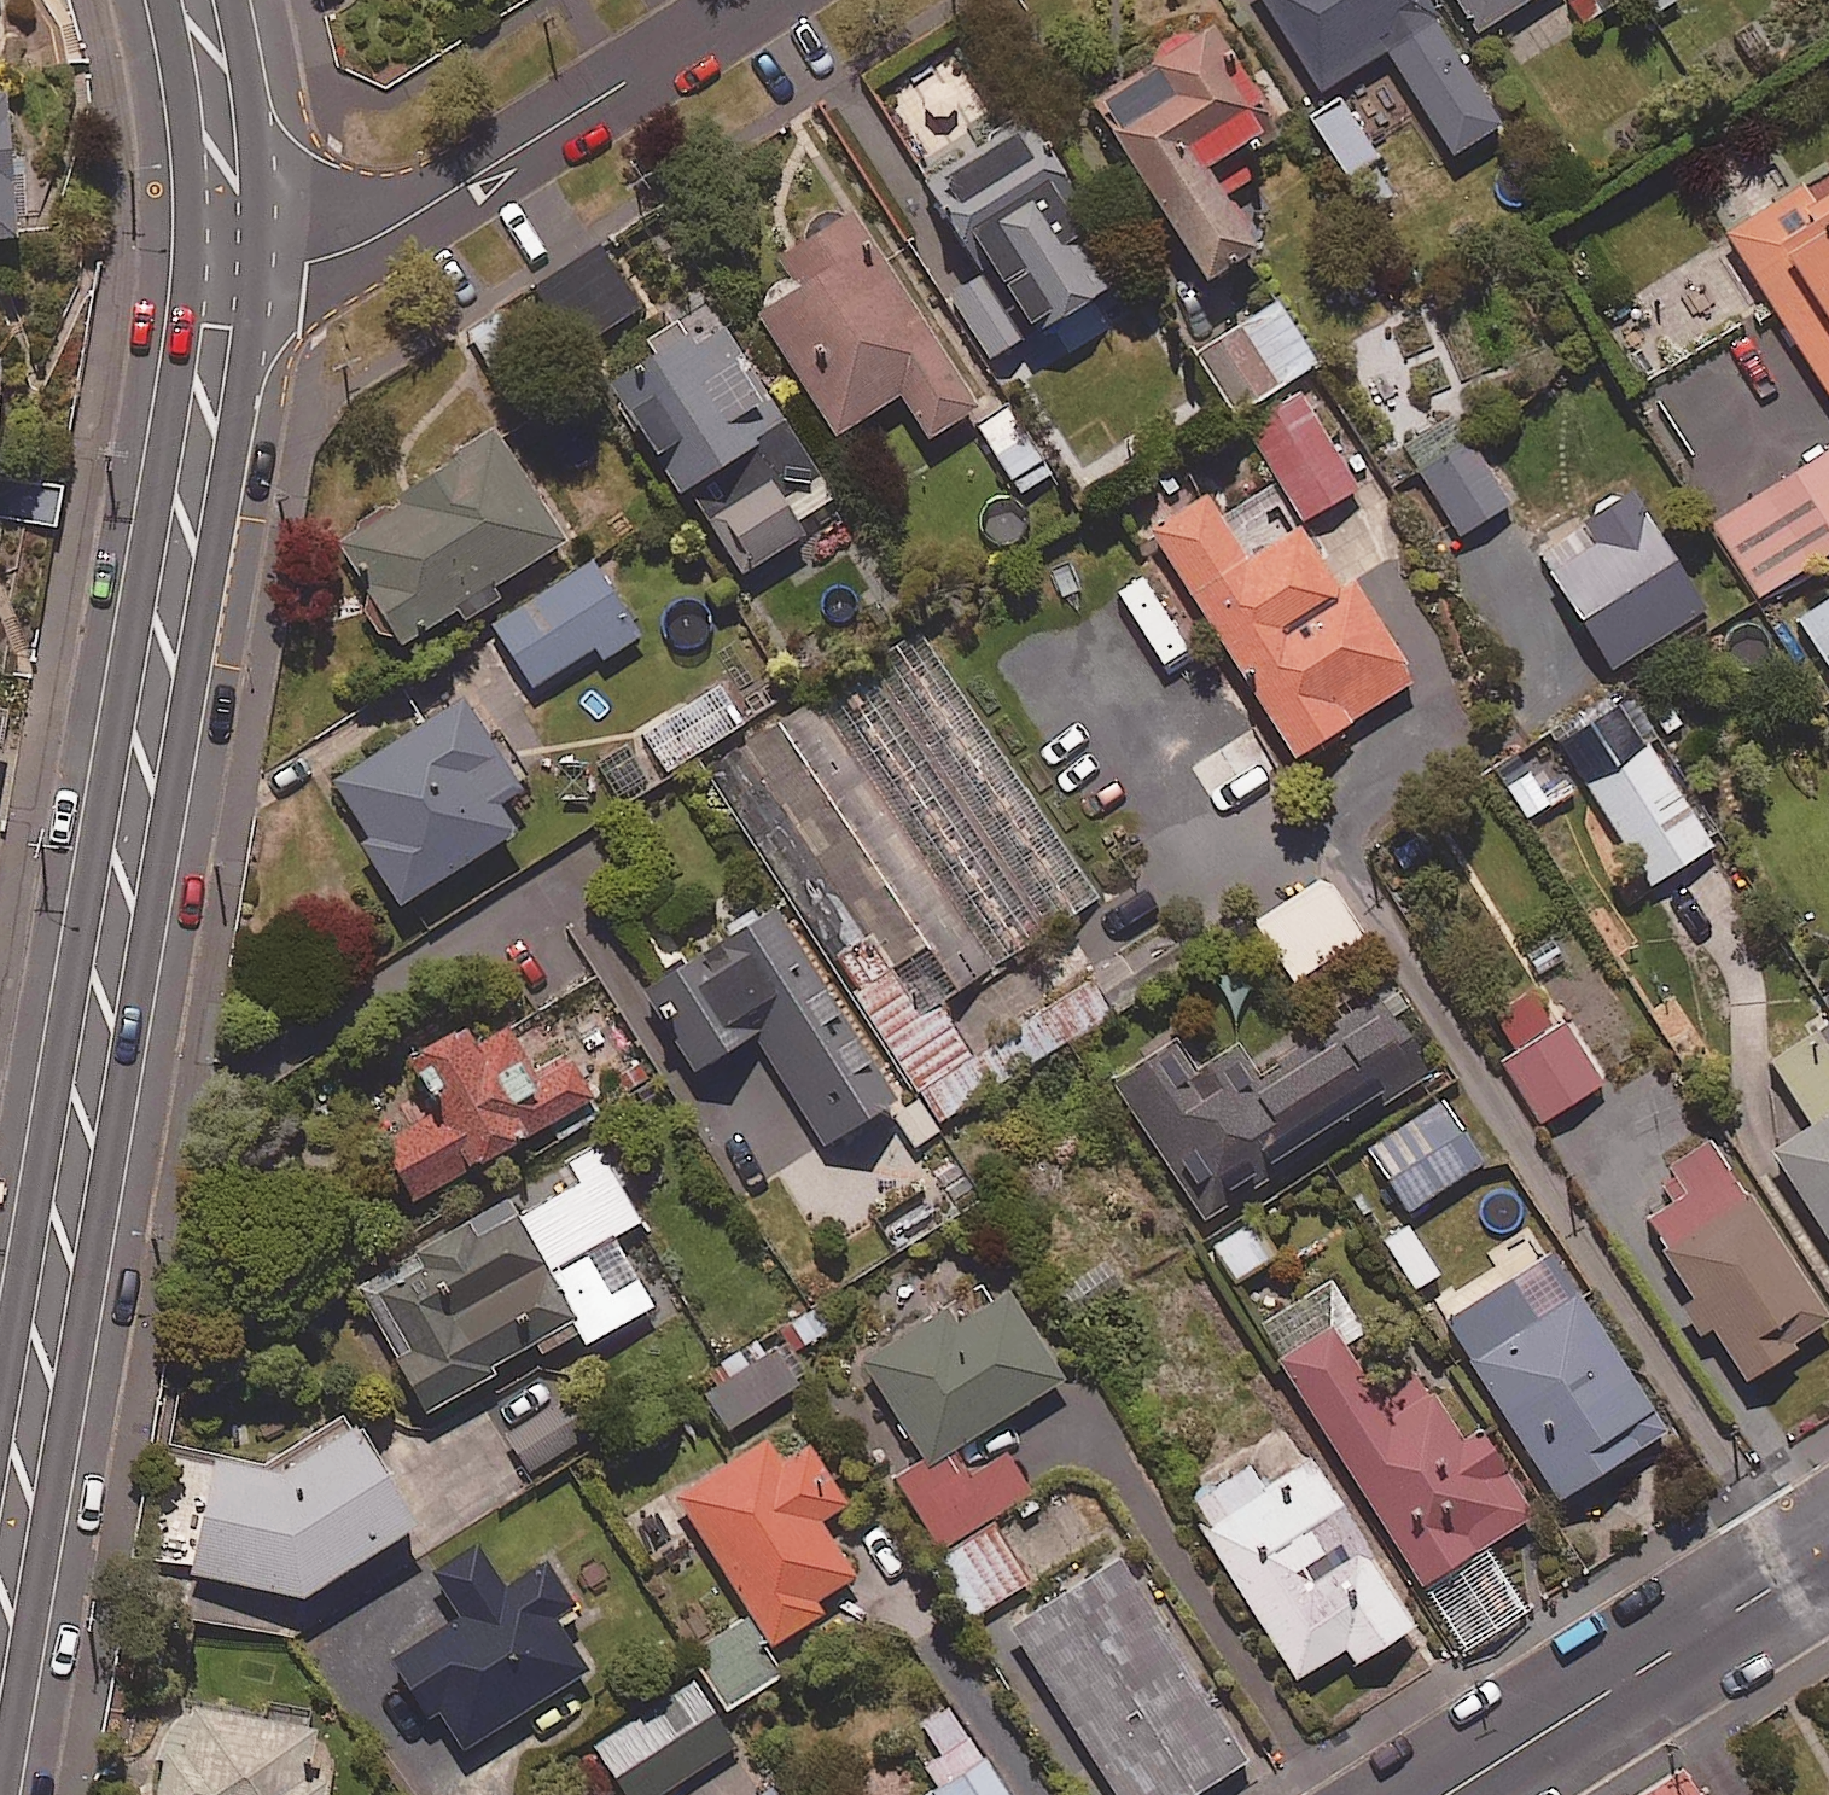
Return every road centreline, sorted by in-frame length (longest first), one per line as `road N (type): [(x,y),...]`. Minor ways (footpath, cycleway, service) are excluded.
road 1 (tertiary): [(225,259),(208,405),(0,1588)]
road 2 (residential): [(753,0),(348,250),(304,263),(225,259)]
road 3 (tertiary): [(1828,1556),(1450,1794)]
road 4 (tertiary): [(195,0),(223,143),(225,259)]

